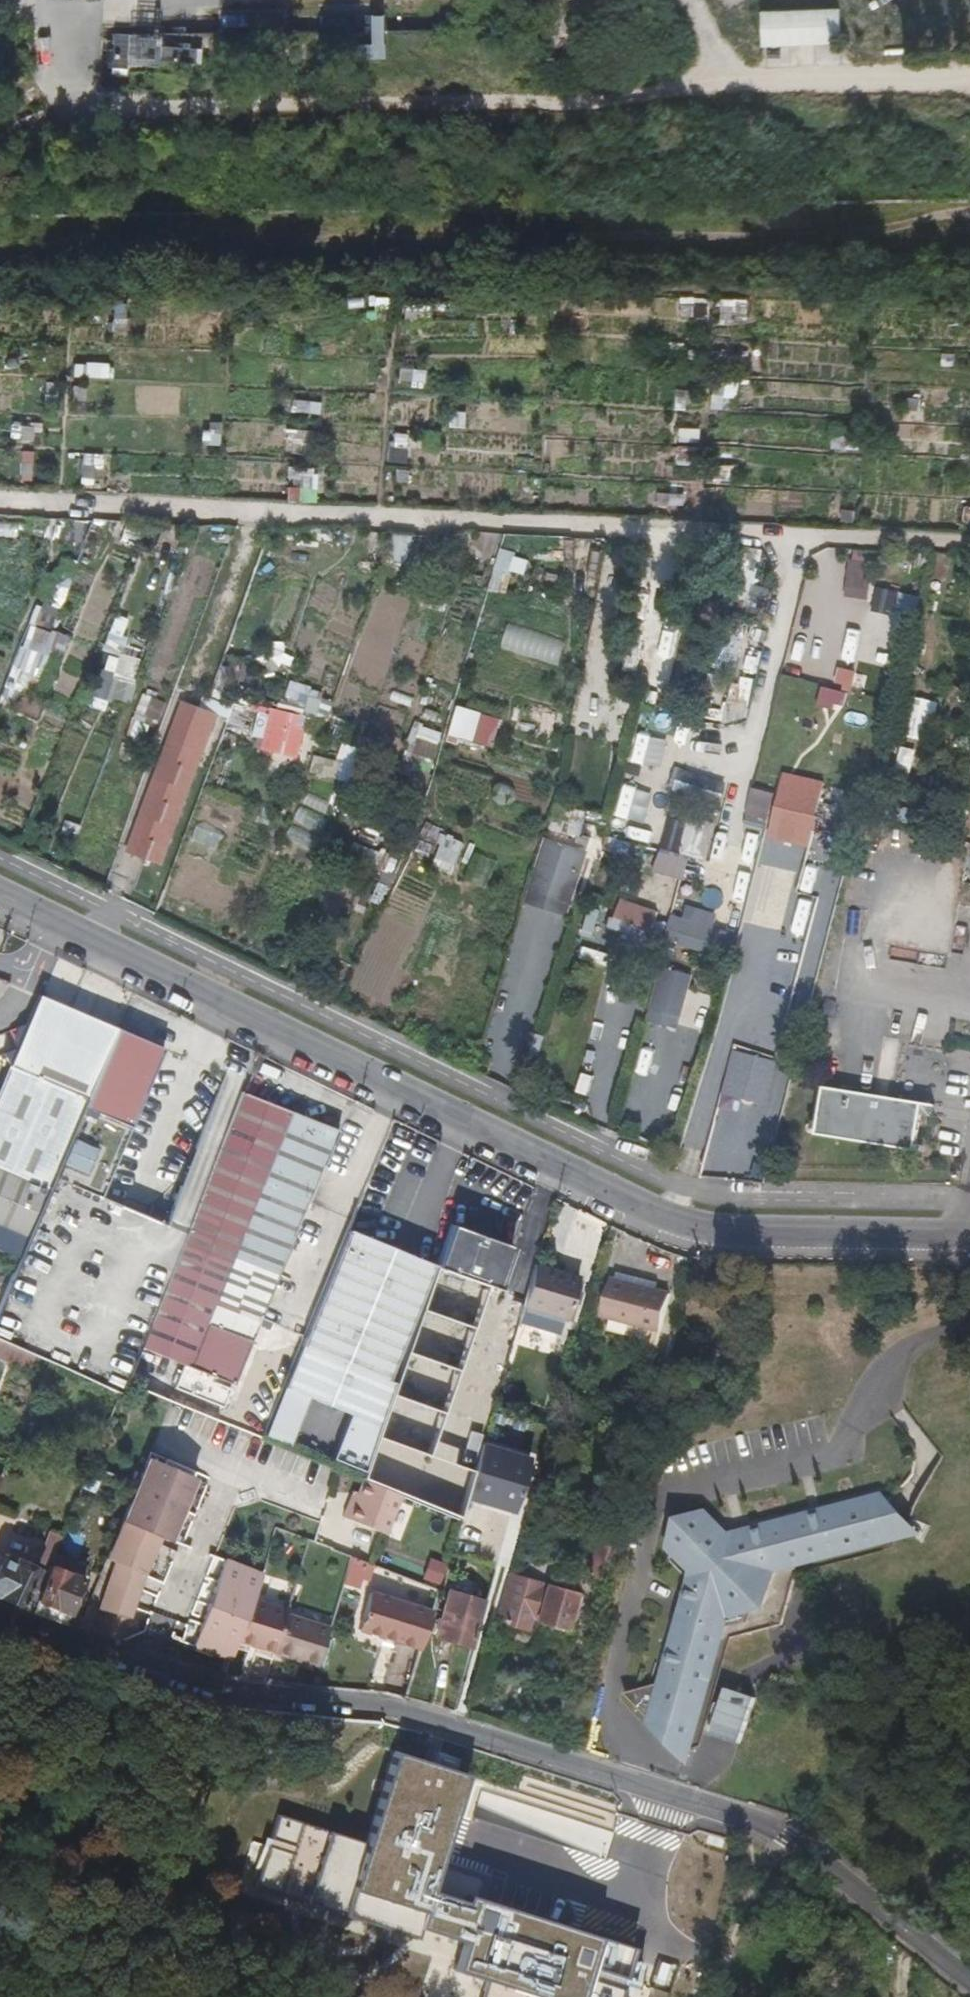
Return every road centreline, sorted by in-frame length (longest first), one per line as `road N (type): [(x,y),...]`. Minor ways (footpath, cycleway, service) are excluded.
road 1 (residential): [(969,1981),(824,1862),(741,1816),(372,1704),(217,1692),(0,1615)]
road 2 (tertiary): [(969,1239),(708,1235),(618,1200),(0,899)]
road 3 (track): [(969,547),(0,501)]

